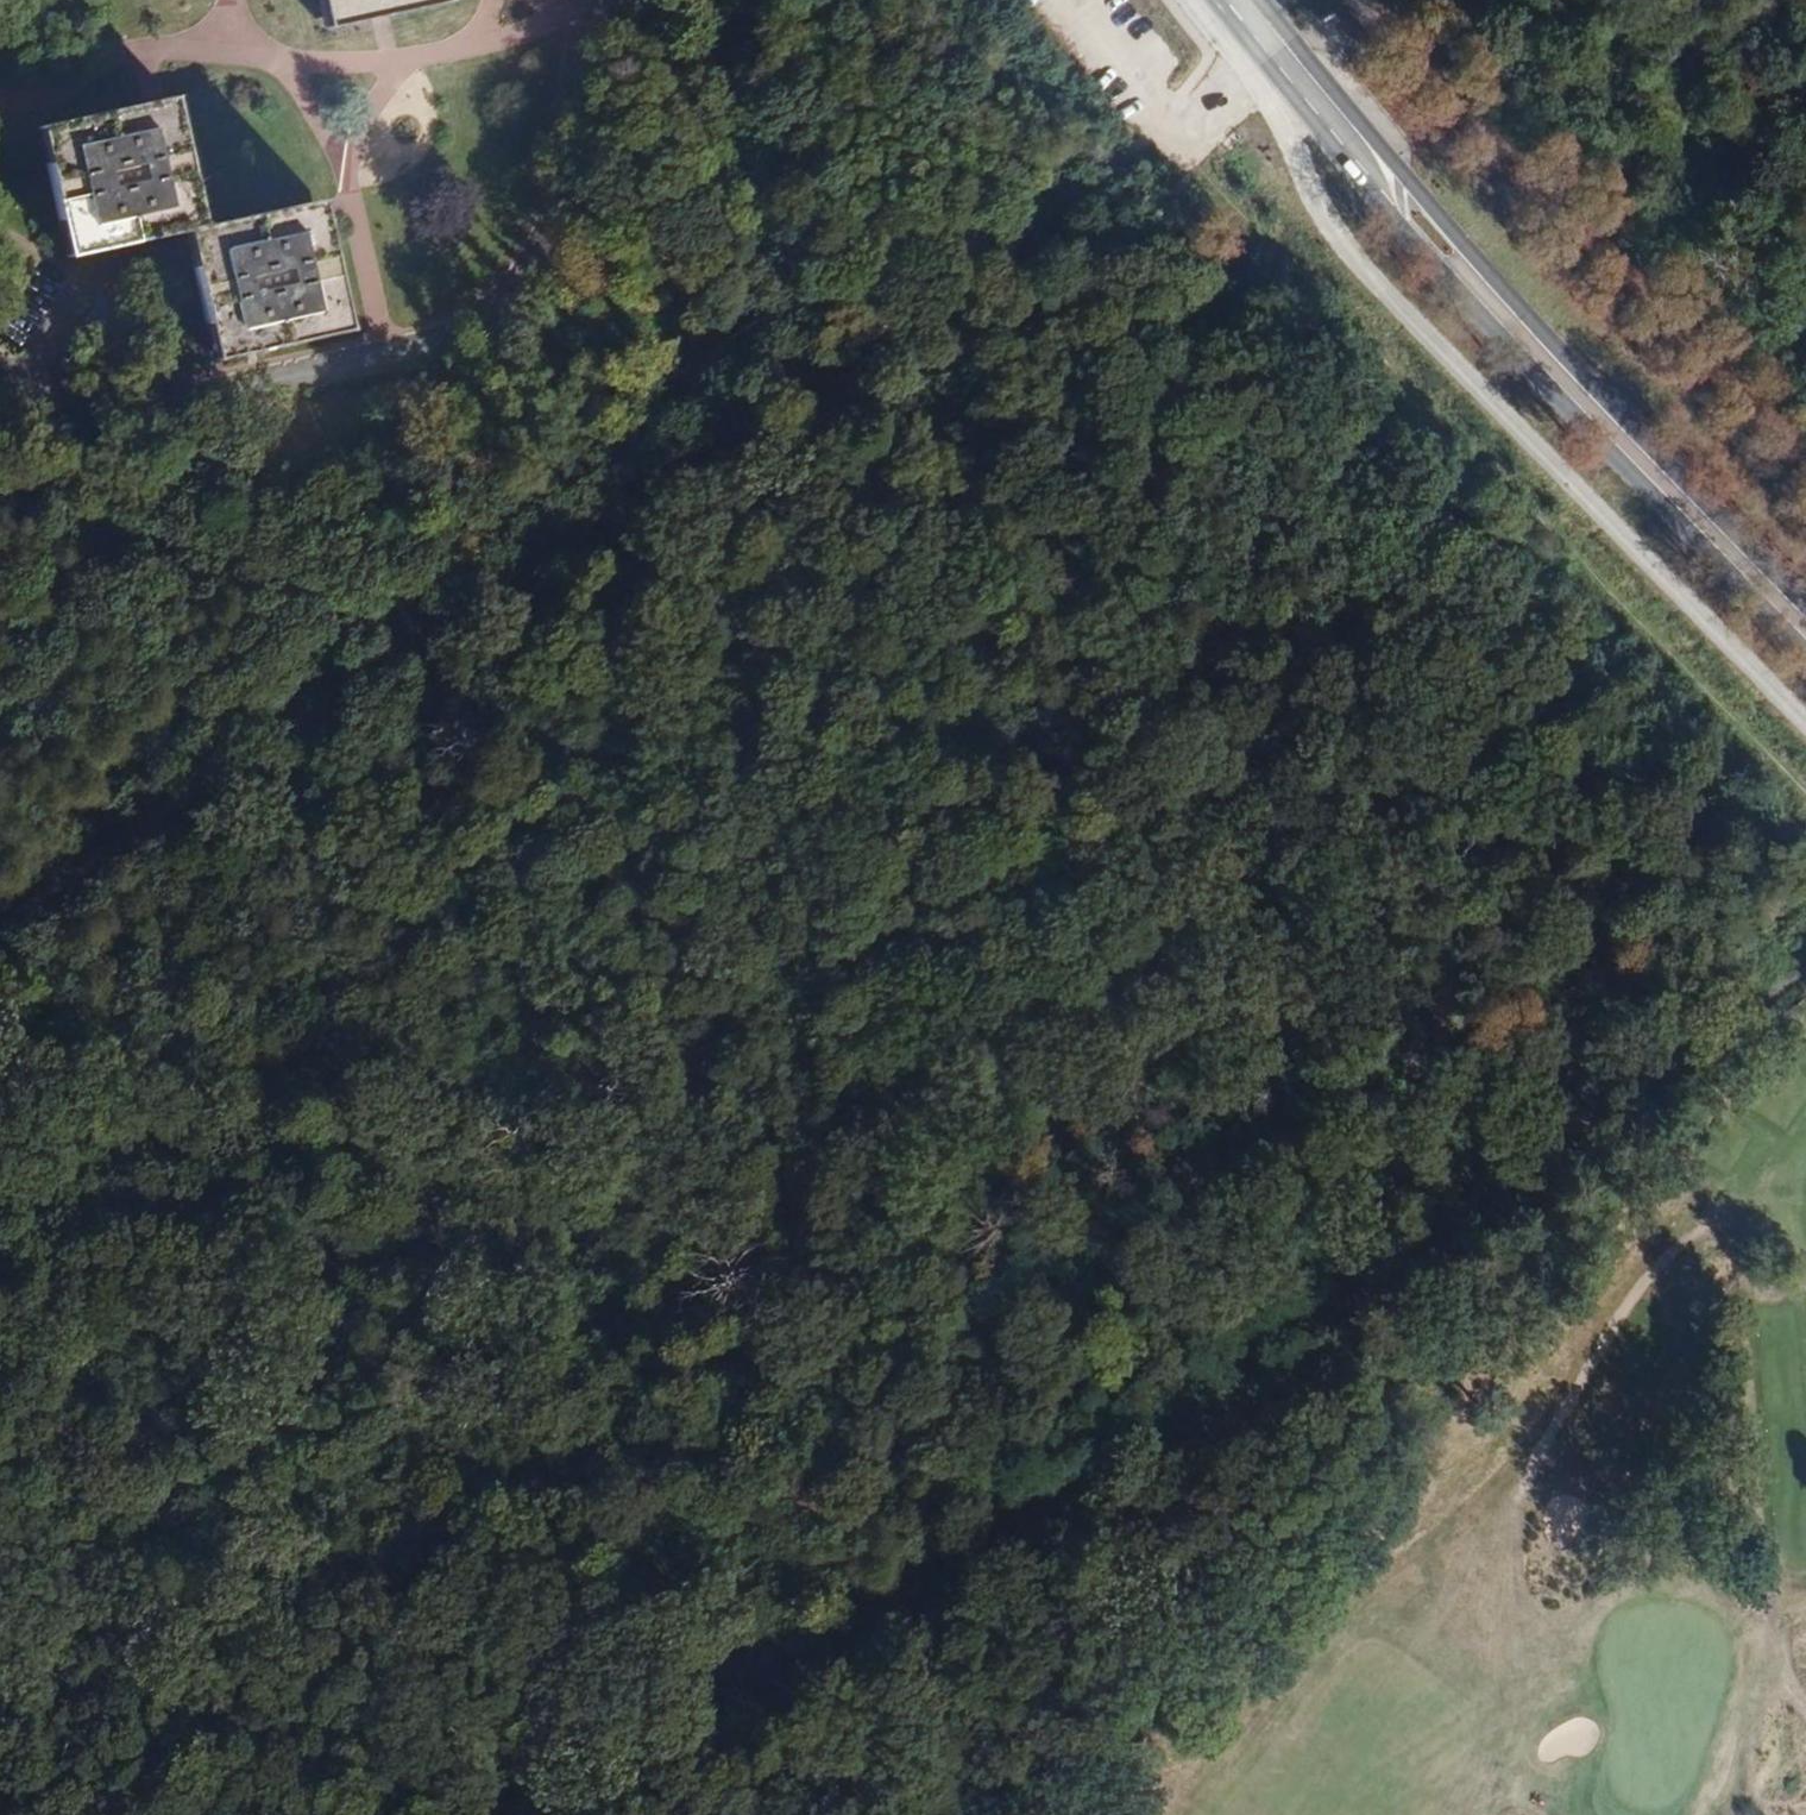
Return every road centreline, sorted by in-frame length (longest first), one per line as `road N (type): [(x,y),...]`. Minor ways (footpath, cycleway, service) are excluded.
road 1 (track): [(0,930),(1194,112),(1242,66)]
road 2 (primary): [(1214,0),(1494,332),(1805,653)]
road 3 (primary): [(1805,604),(1524,310),(1261,0)]

